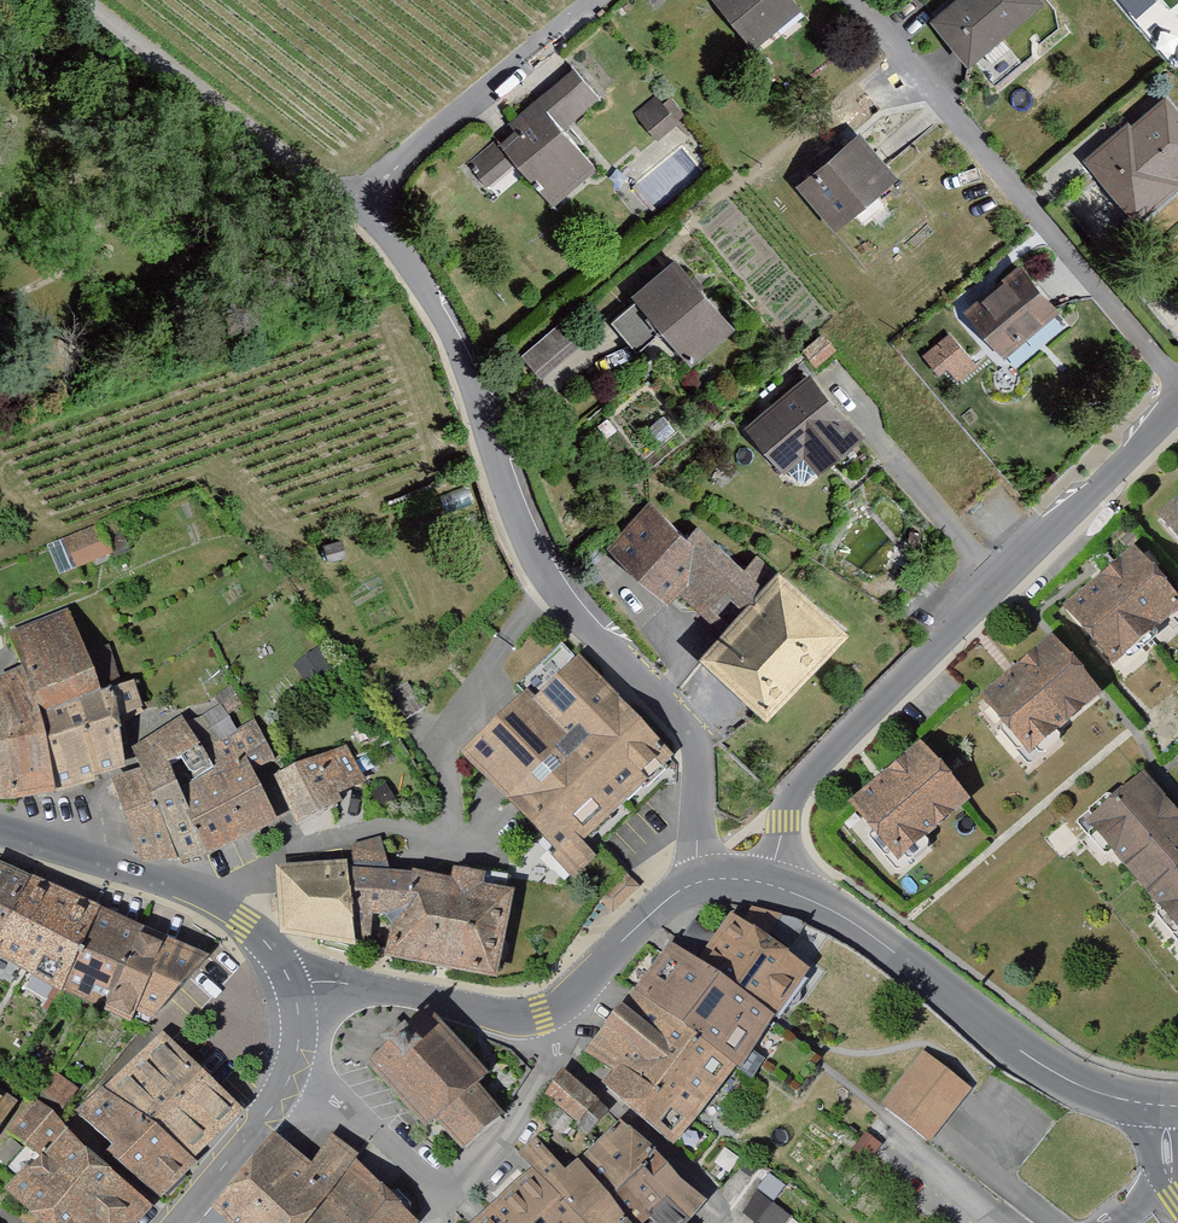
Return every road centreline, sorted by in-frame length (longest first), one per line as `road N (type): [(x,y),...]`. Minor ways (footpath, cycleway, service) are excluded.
road 1 (residential): [(695,880),(700,757),(556,593),(445,322),(397,245),(355,208)]
road 2 (residential): [(773,884),(787,820),(807,785),(1177,415)]
road 3 (residential): [(855,0),(1177,375)]
road 4 (unclassified): [(773,884),(828,908),(891,948),(1074,1086),(1170,1105)]
road 5 (residential): [(289,1084),(439,1195),(523,1110),(568,1003)]
road 6 (residential): [(355,208),(63,0)]
road 7 (unclassified): [(0,830),(217,905),(265,942),(293,983)]
road 8 (residential): [(600,0),(355,208)]
road 9 (unclassified): [(293,983),(399,990),(509,1018),(568,1003)]
road 10 (unclassified): [(568,1003),(632,931),(695,880)]
road 11 (unclassified): [(181,1222),(289,1084)]

